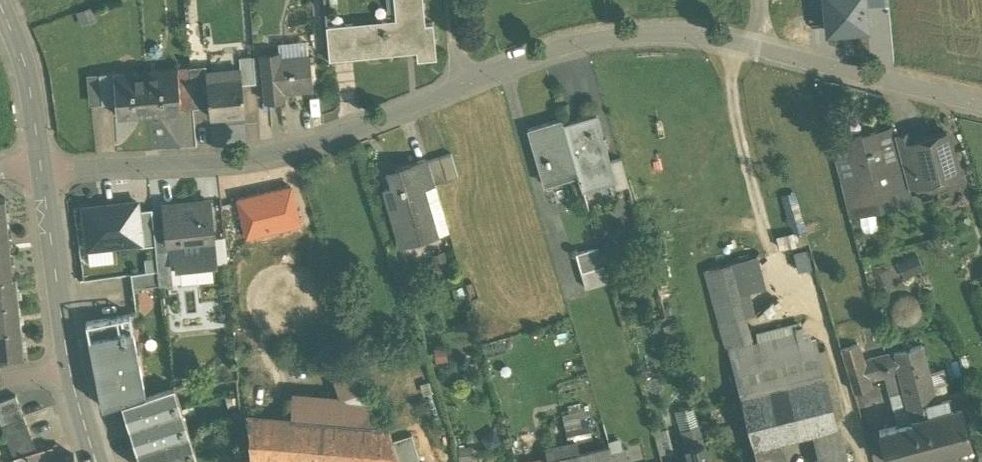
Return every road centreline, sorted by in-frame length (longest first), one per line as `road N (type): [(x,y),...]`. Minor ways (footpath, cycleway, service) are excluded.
road 1 (residential): [(40,167),(313,143),(466,81),(575,47),(634,40),(678,37),(981,103)]
road 2 (secondary): [(70,371),(40,167)]
road 3 (secondary): [(40,167),(33,97),(0,5)]

